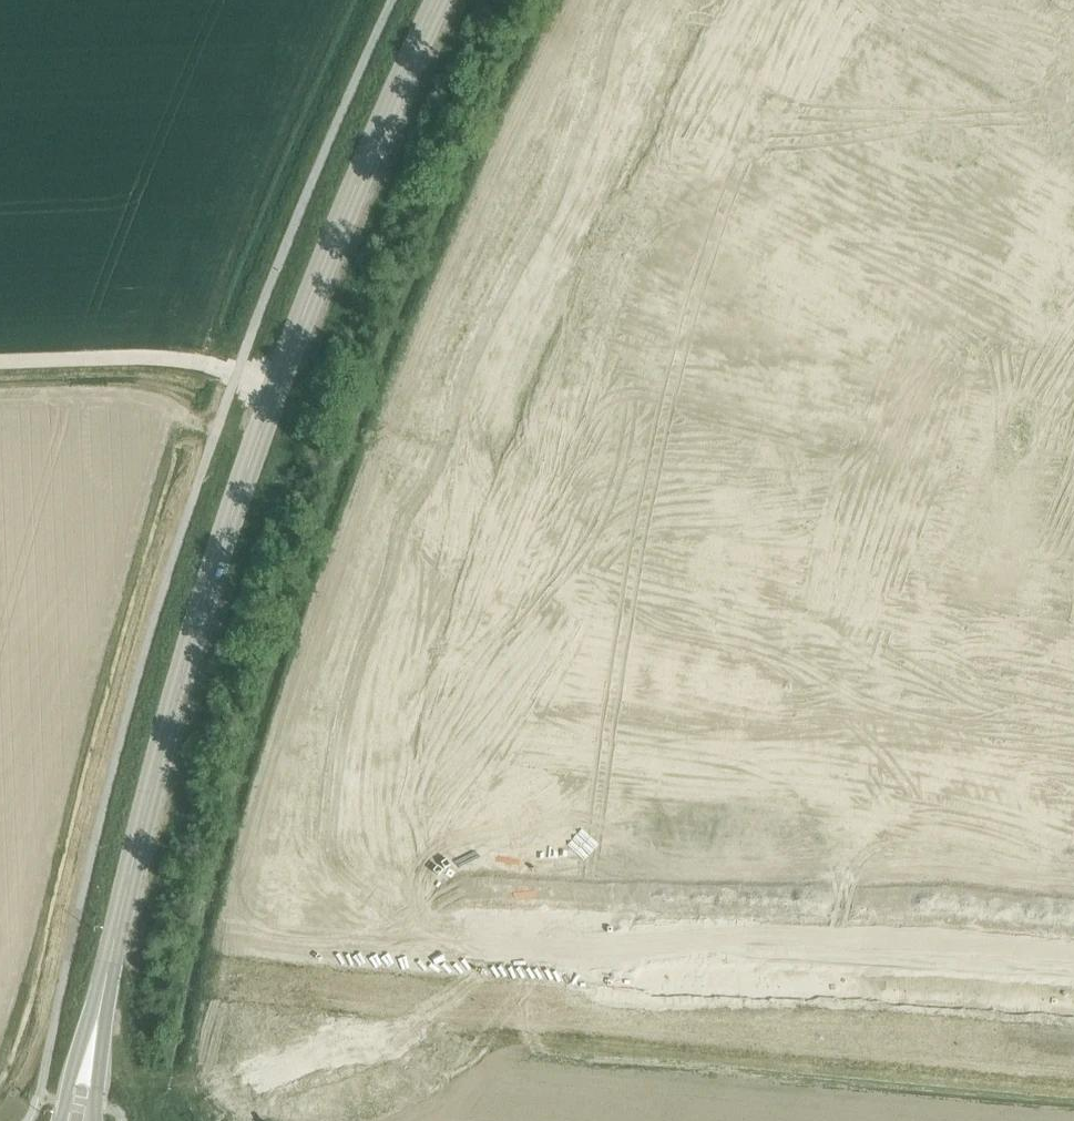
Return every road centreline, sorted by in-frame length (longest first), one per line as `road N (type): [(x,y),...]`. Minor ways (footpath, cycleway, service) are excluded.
road 1 (unclassified): [(94,1047),(140,818),(266,392),(310,255),(417,0)]
road 2 (residential): [(576,990),(576,768),(595,634),(664,421),(852,39)]
road 3 (residential): [(1073,1001),(872,985),(576,990)]
road 4 (residential): [(576,990),(400,1029),(199,1102)]
road 5 (track): [(266,392),(188,358),(0,364)]
road 6 (residential): [(1073,137),(852,39)]

